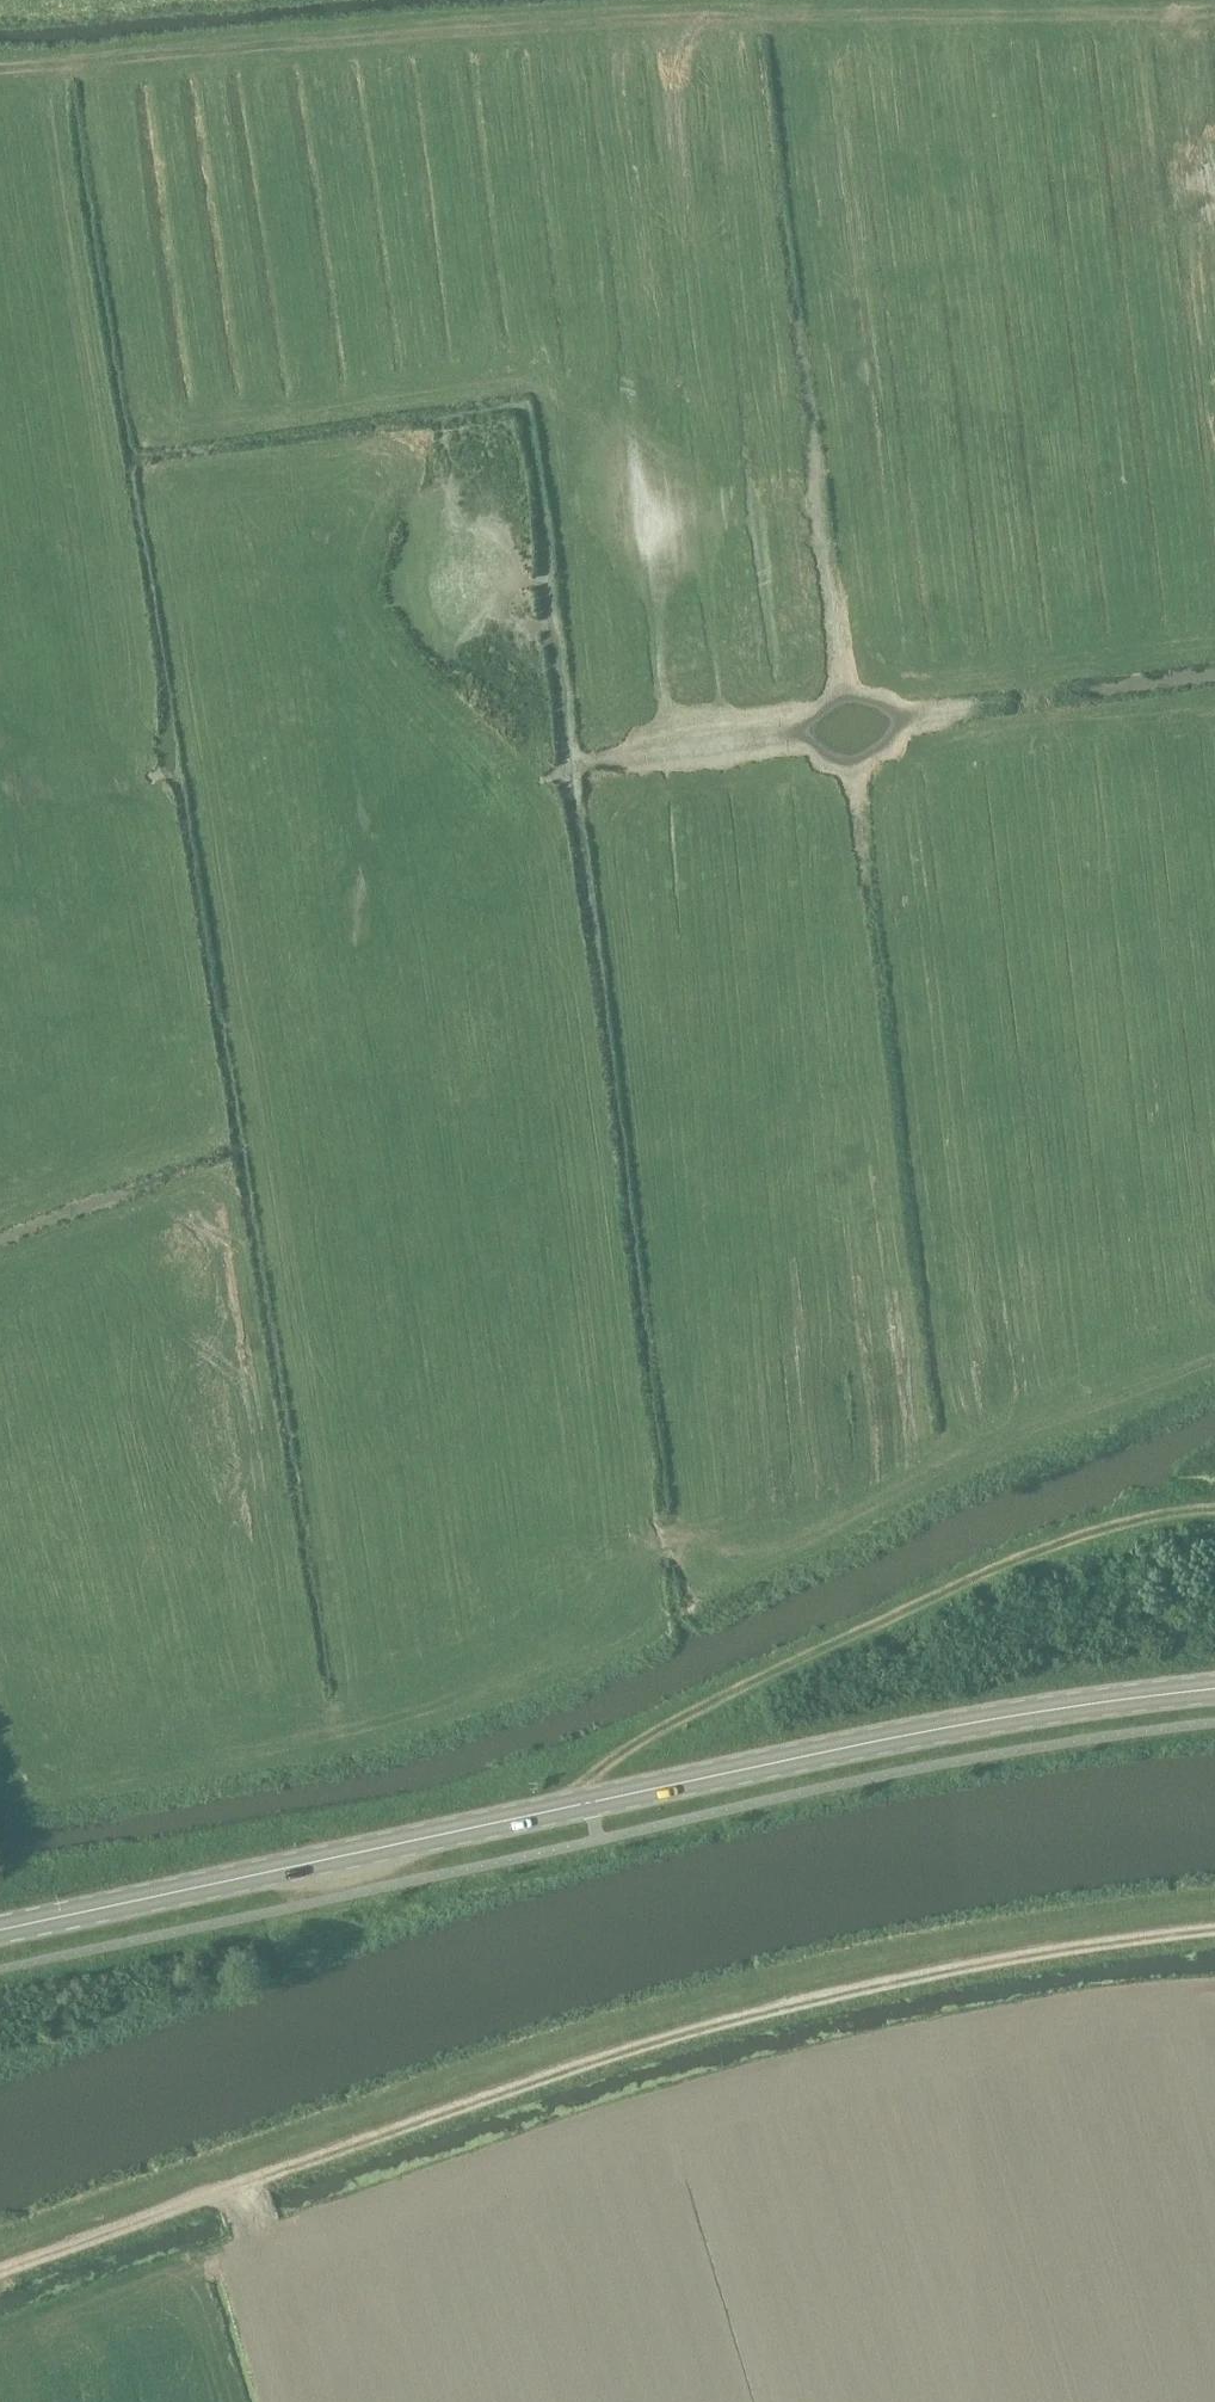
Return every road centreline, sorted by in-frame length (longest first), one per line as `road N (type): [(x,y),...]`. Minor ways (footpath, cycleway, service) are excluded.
road 1 (track): [(0,2272),(625,2049),(943,1974),(1214,1932)]
road 2 (primary): [(1214,1690),(1043,1712),(0,1928)]
road 3 (track): [(501,1820),(709,1701),(1047,1539),(1117,1517),(1214,1502)]

